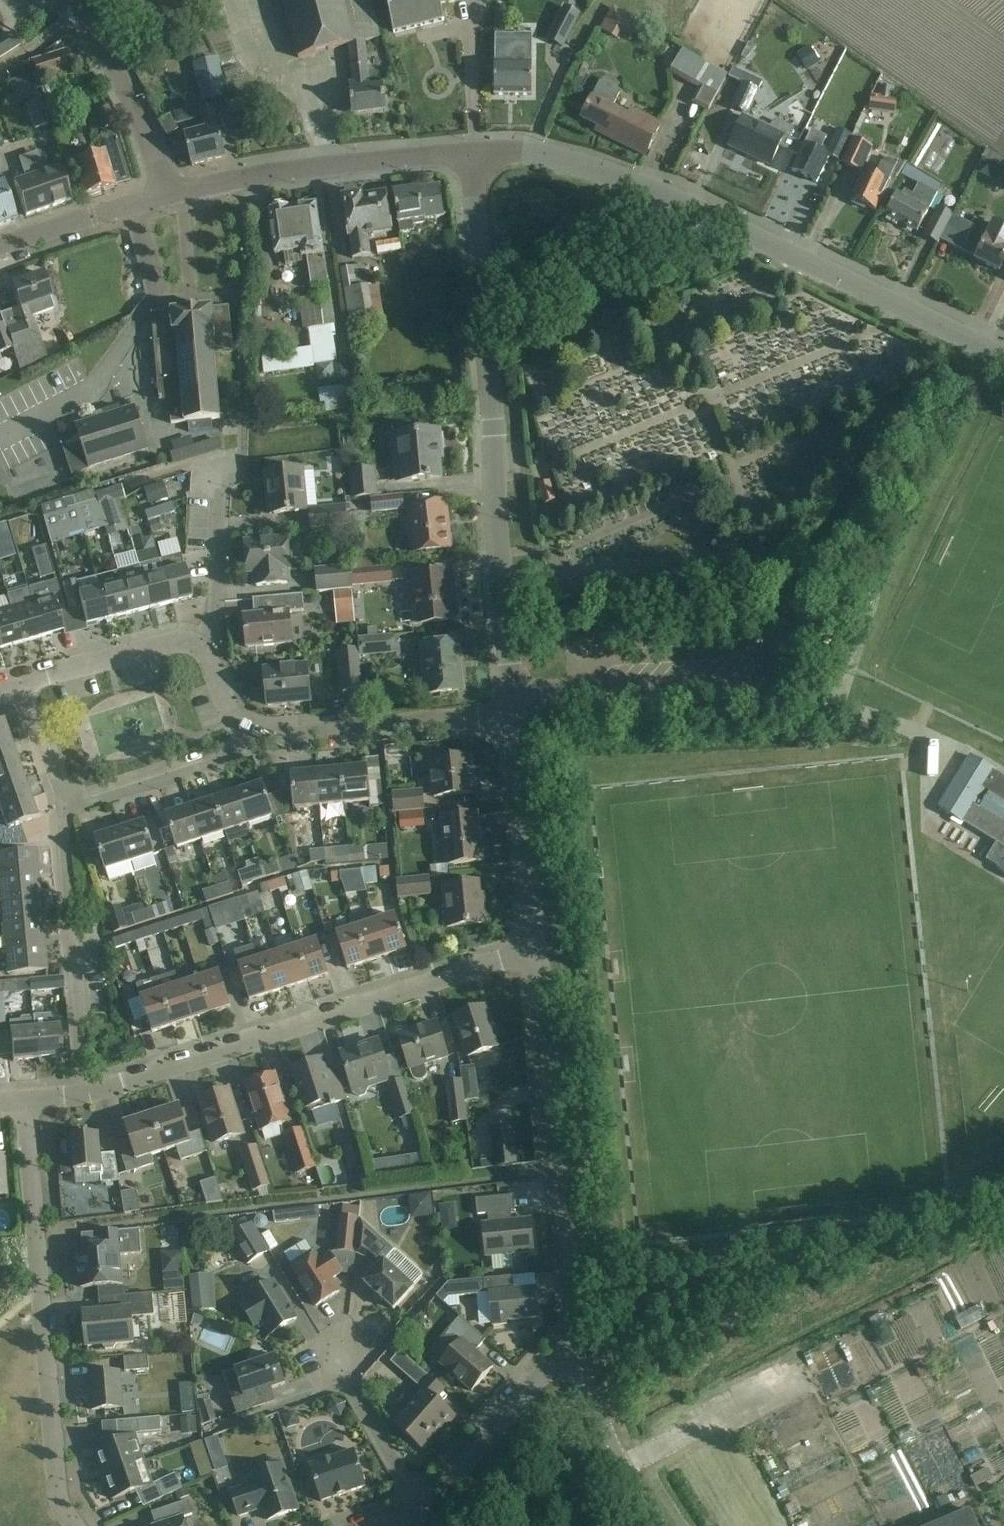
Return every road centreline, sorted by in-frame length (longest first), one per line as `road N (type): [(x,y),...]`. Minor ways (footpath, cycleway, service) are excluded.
road 1 (tertiary): [(1003,358),(614,174),(523,151),(473,152)]
road 2 (unclassified): [(515,714),(473,152)]
road 3 (residential): [(85,1095),(536,949)]
road 4 (residential): [(74,1525),(57,1501),(51,1457),(23,1105)]
road 5 (unclassified): [(563,1360),(576,1332),(536,949)]
road 6 (tertiary): [(173,195),(473,152)]
road 7 (residential): [(85,1095),(53,811)]
road 8 (residential): [(248,747),(332,730),(515,714)]
road 9 (unclassified): [(536,949),(515,714)]
road 10 (residential): [(173,195),(65,0)]
road 11 (residential): [(342,1336),(360,1364),(350,1386),(394,1471),(431,1508)]
road 12 (residential): [(53,811),(248,747)]
road 13 (residential): [(563,1360),(431,1508)]
road 14 (residential): [(10,689),(200,638)]
road 15 (unclassified): [(661,1525),(624,1469),(586,1384),(563,1360)]
road 16 (residential): [(200,638),(216,603),(218,458)]
road 17 (tertiary): [(0,254),(173,195)]
road 18 (residential): [(53,811),(10,689)]

